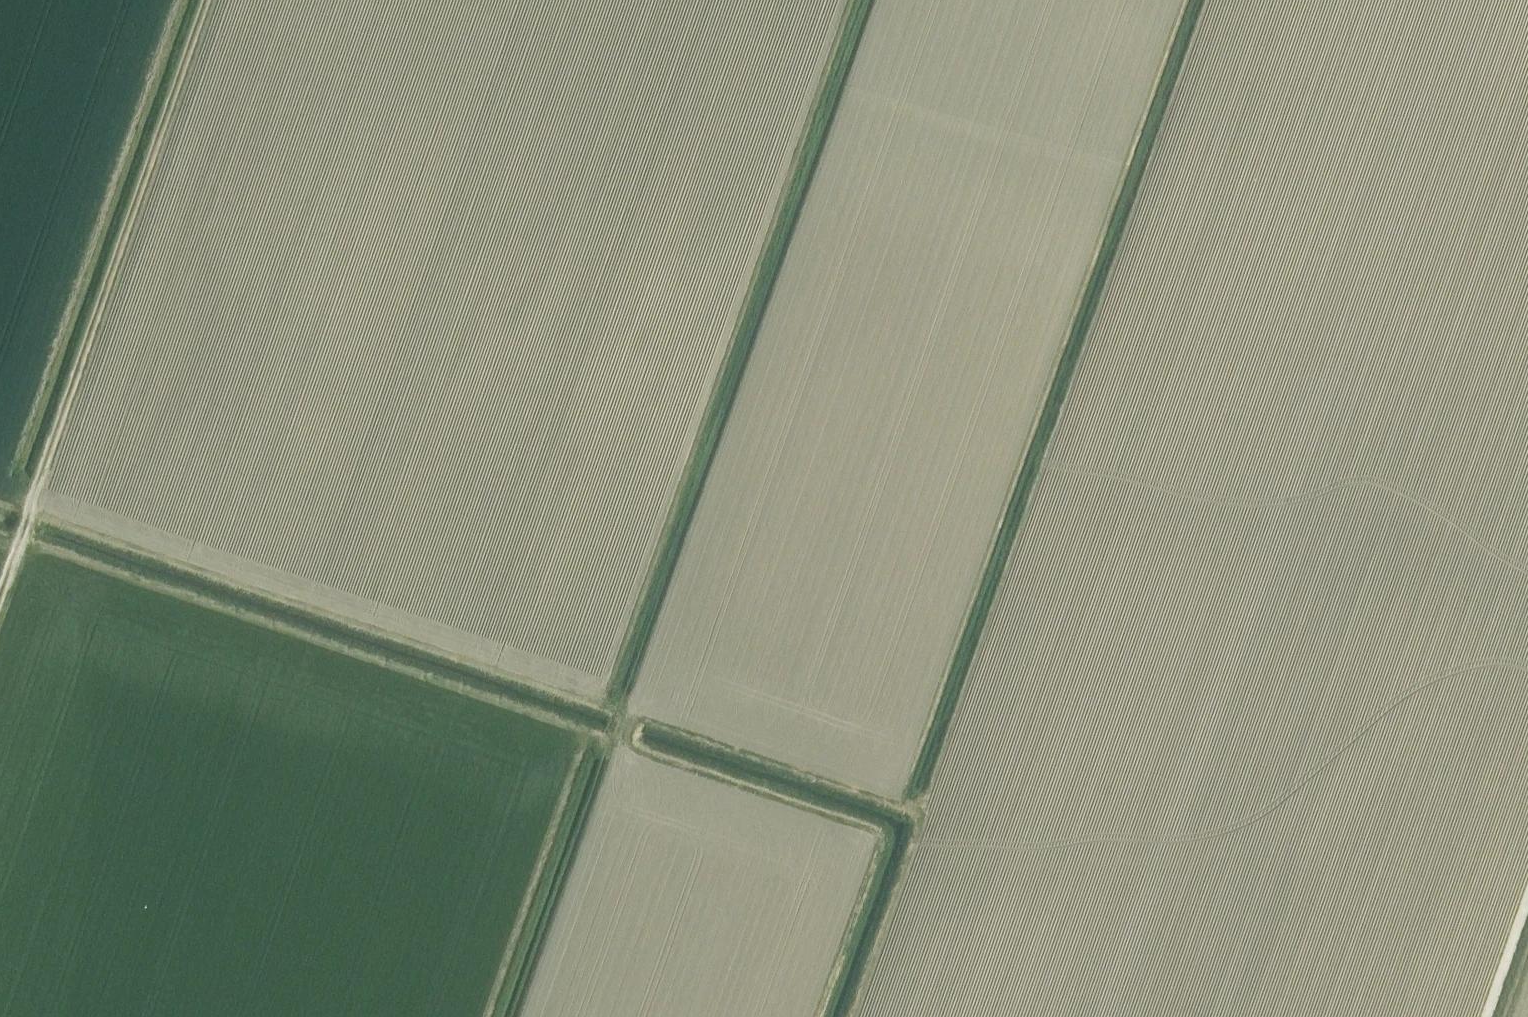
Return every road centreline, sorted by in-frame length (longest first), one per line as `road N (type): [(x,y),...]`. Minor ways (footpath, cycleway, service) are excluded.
road 1 (track): [(1527,892),(1484,1016)]

